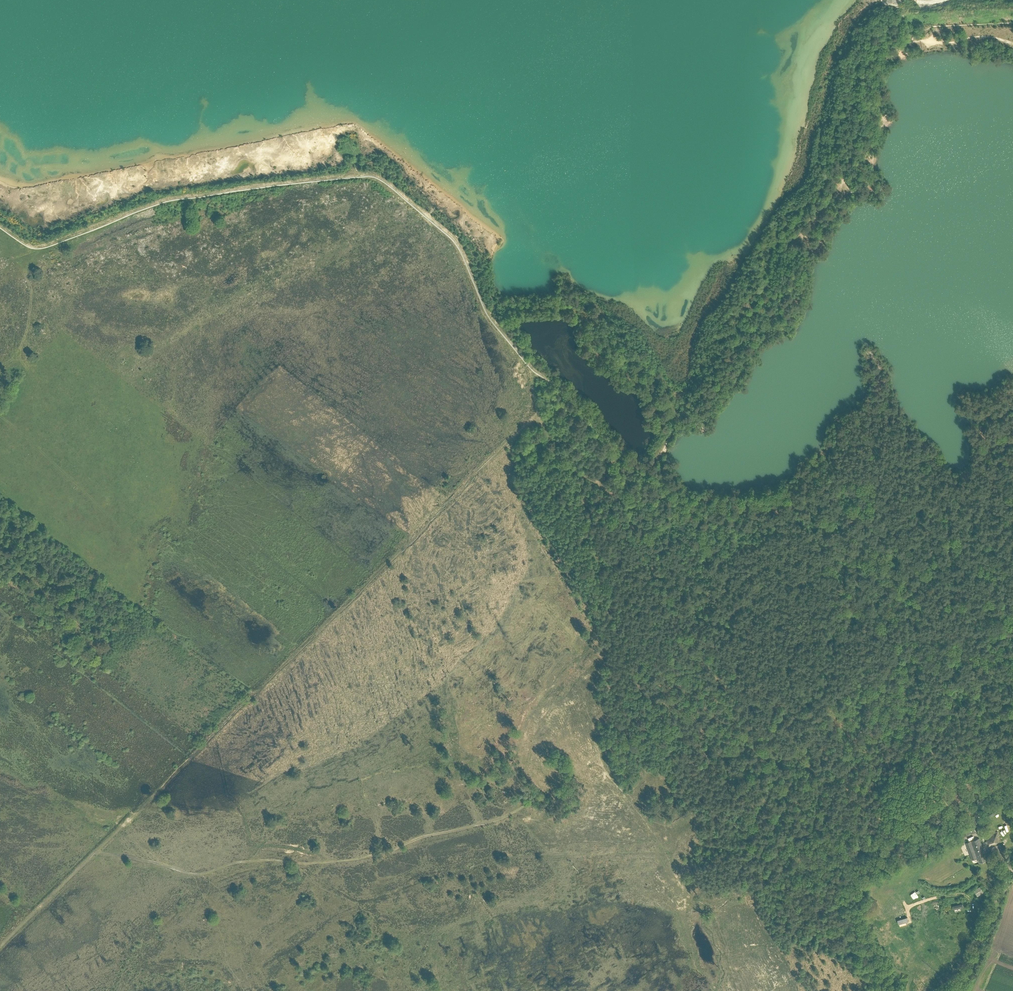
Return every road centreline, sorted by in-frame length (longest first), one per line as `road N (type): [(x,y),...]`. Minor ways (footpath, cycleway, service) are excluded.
road 1 (track): [(98,849),(191,873),(248,860),(389,853),(512,813),(721,682),(856,646)]
road 2 (track): [(190,758),(0,946)]
road 3 (track): [(1012,870),(955,990)]

